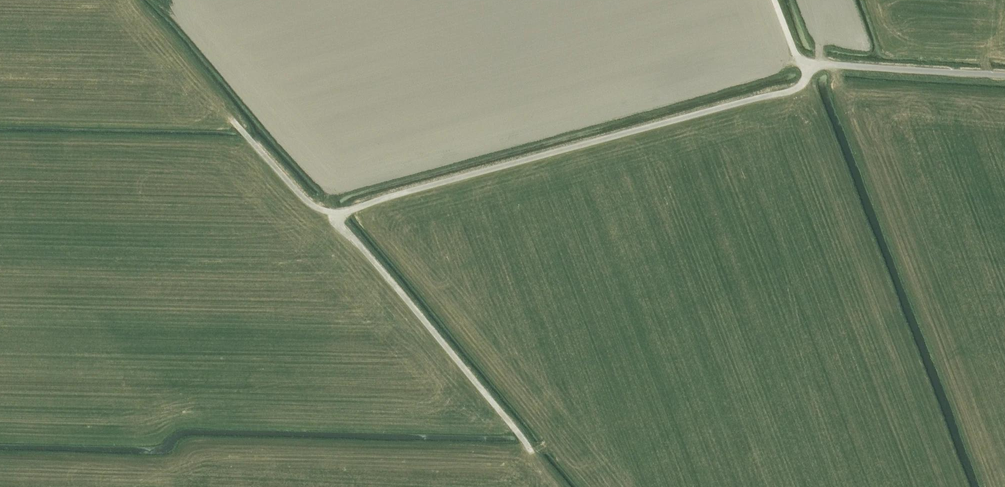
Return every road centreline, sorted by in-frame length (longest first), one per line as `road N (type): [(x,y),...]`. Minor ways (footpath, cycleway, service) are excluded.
road 1 (track): [(234,122),(309,202),(351,210),(796,90),(809,63),(792,47),(774,0)]
road 2 (track): [(528,449),(338,224),(338,212)]
road 3 (unclassified): [(1004,75),(809,63)]

